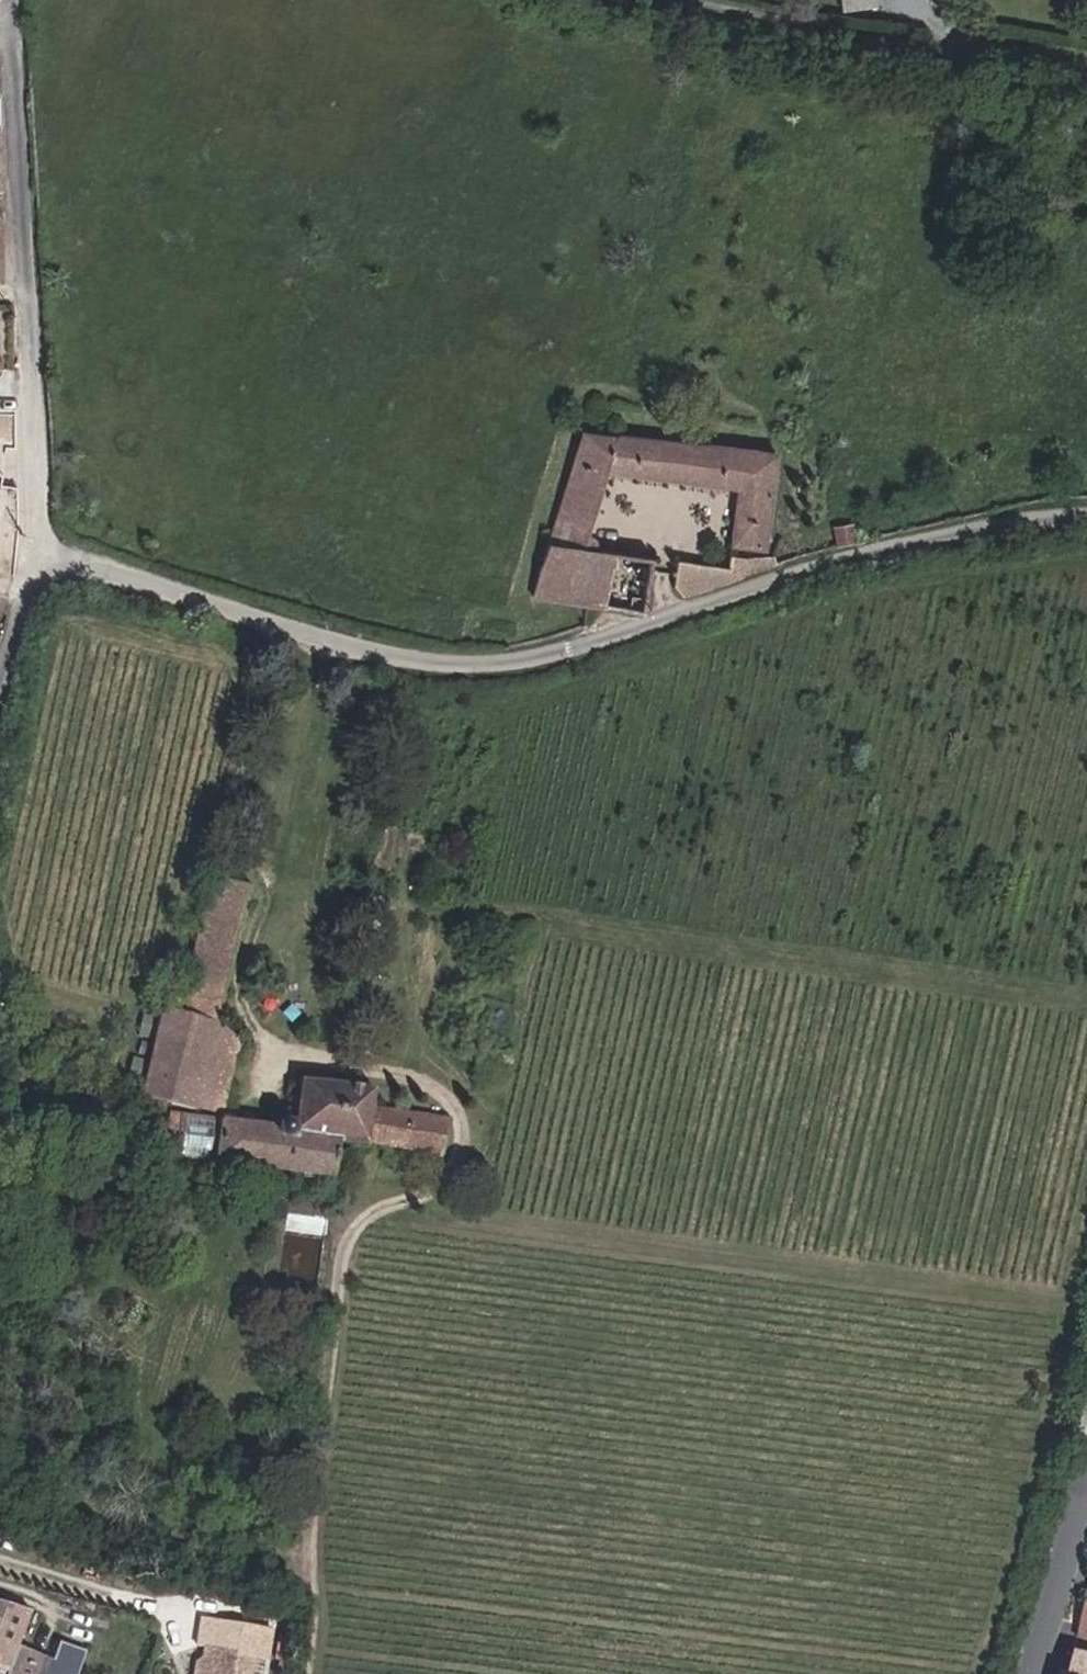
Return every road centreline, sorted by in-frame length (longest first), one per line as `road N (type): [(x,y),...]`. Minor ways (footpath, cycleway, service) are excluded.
road 1 (residential): [(42,555),(354,649),(490,662),(595,640),(871,552),(1038,516),(1086,516)]
road 2 (residential): [(42,555),(8,0)]
road 3 (tertiary): [(1086,1460),(1031,1673)]
road 4 (residential): [(0,687),(42,555)]

